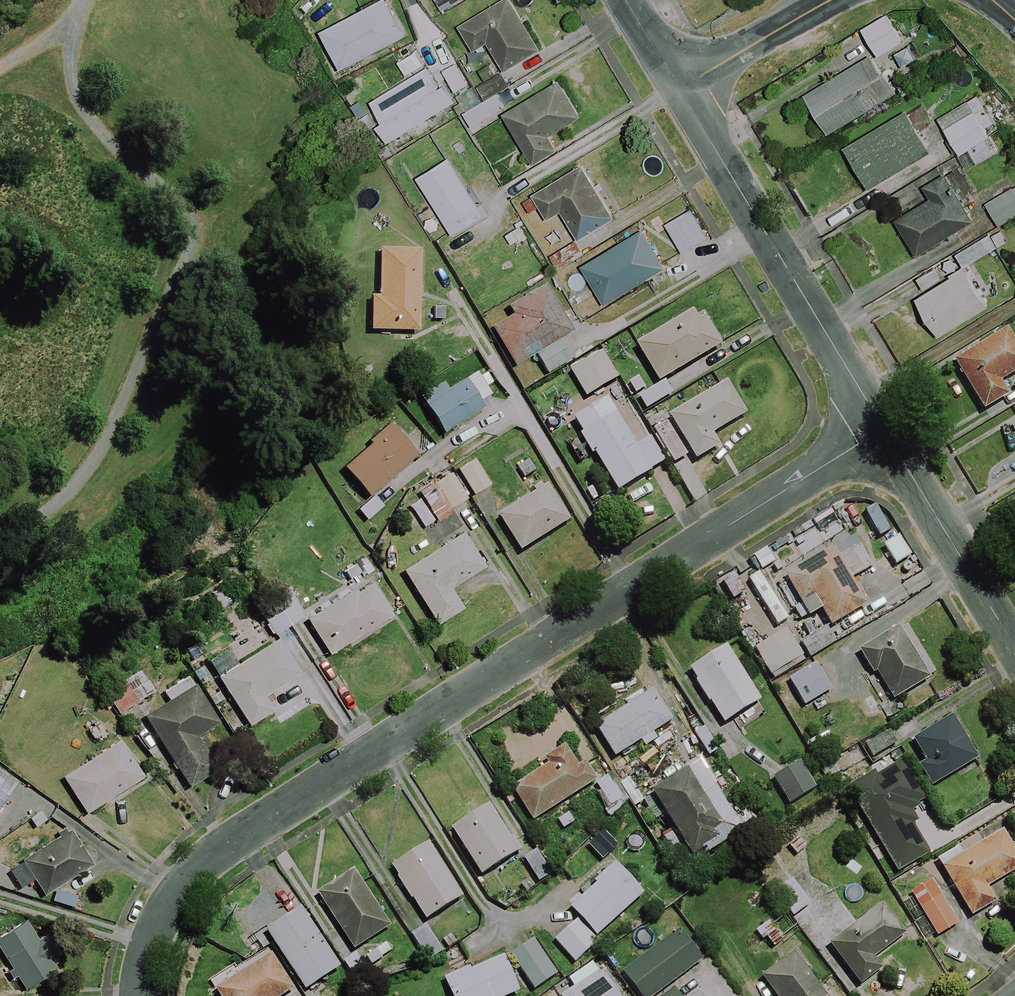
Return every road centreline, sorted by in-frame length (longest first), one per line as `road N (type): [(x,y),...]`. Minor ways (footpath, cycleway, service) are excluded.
road 1 (residential): [(143,995),(147,965),(182,888),(223,849),(883,427)]
road 2 (residential): [(679,88),(883,427)]
road 3 (residential): [(883,427),(1014,646)]
road 4 (tertiary): [(679,88),(832,0)]

